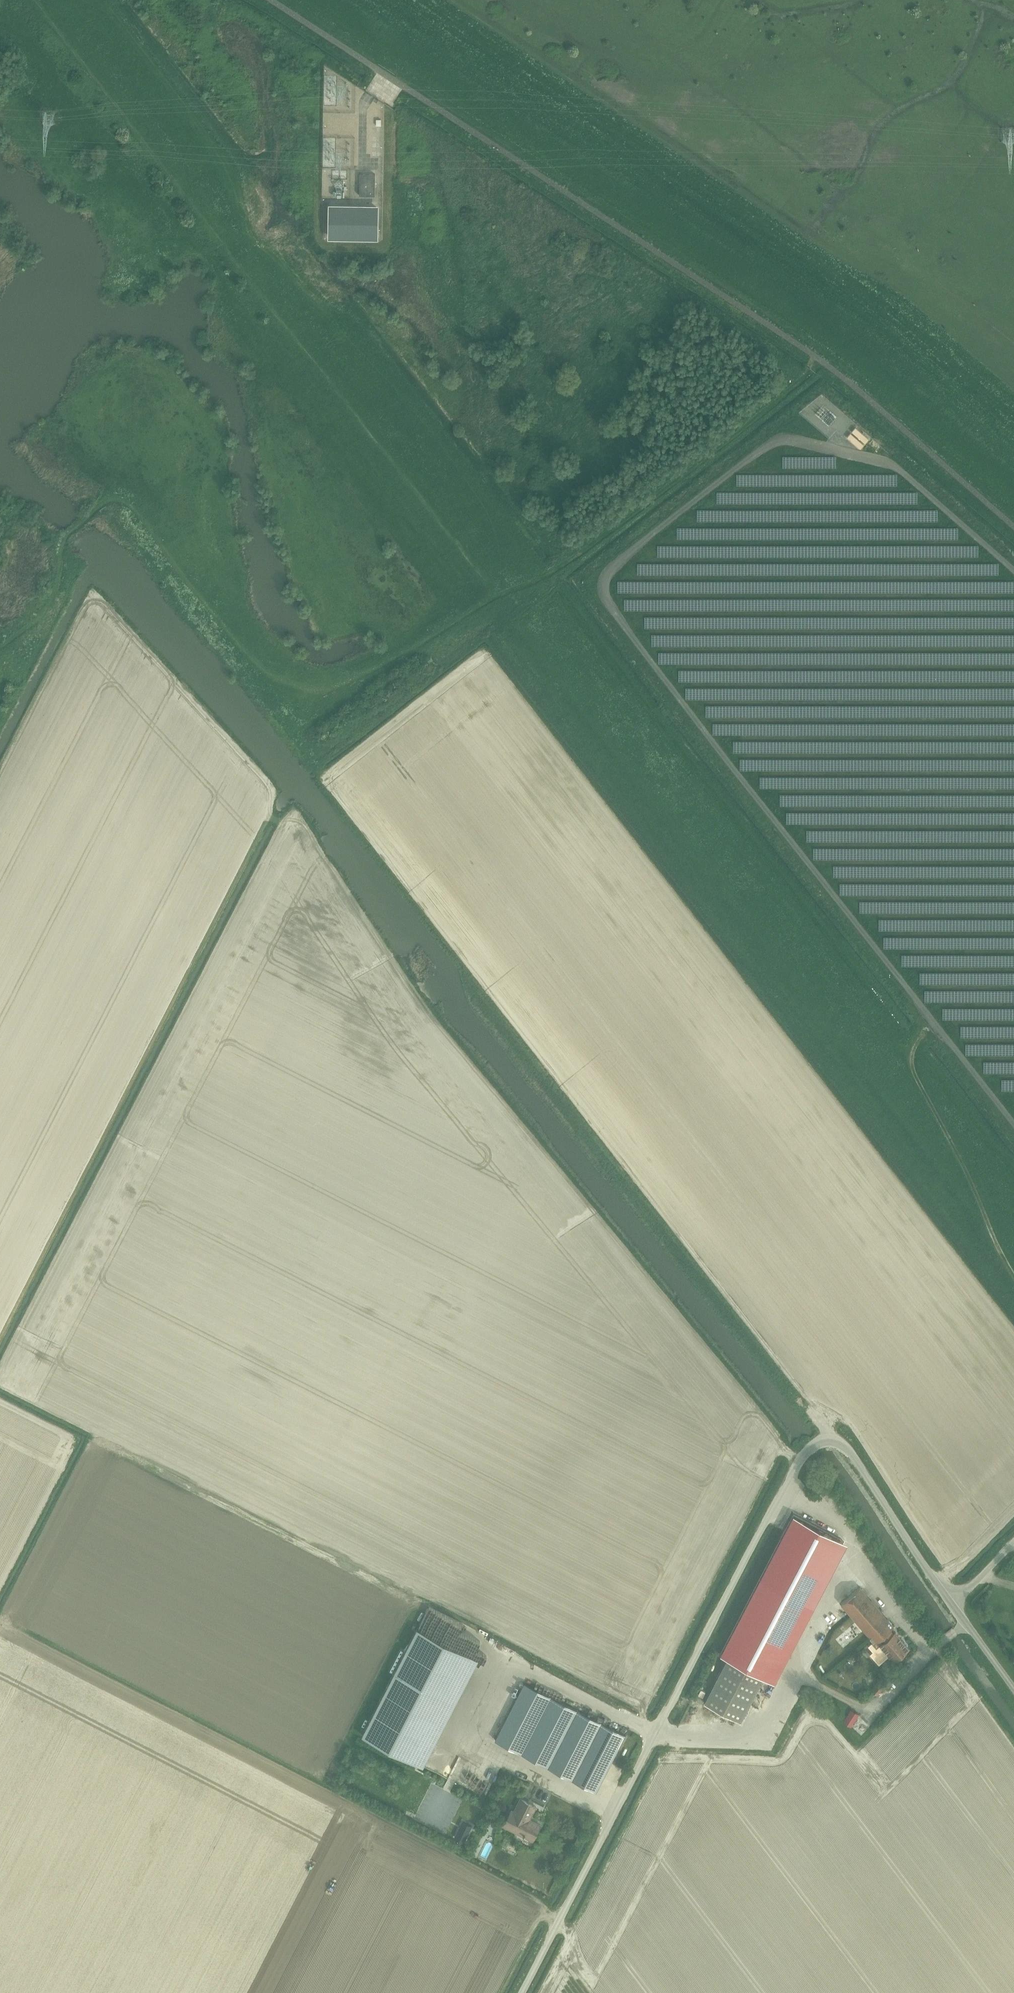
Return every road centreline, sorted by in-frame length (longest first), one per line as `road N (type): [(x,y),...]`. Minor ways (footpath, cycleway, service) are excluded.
road 1 (unclassified): [(522,1992),(811,1448),(835,1442),(853,1455),(952,1604)]
road 2 (track): [(497,599),(33,0)]
road 3 (track): [(346,0),(849,328)]
road 4 (track): [(560,627),(642,718),(908,1057)]
road 5 (track): [(1013,1275),(908,1057),(927,1029)]
road 6 (track): [(849,328),(1013,470)]

